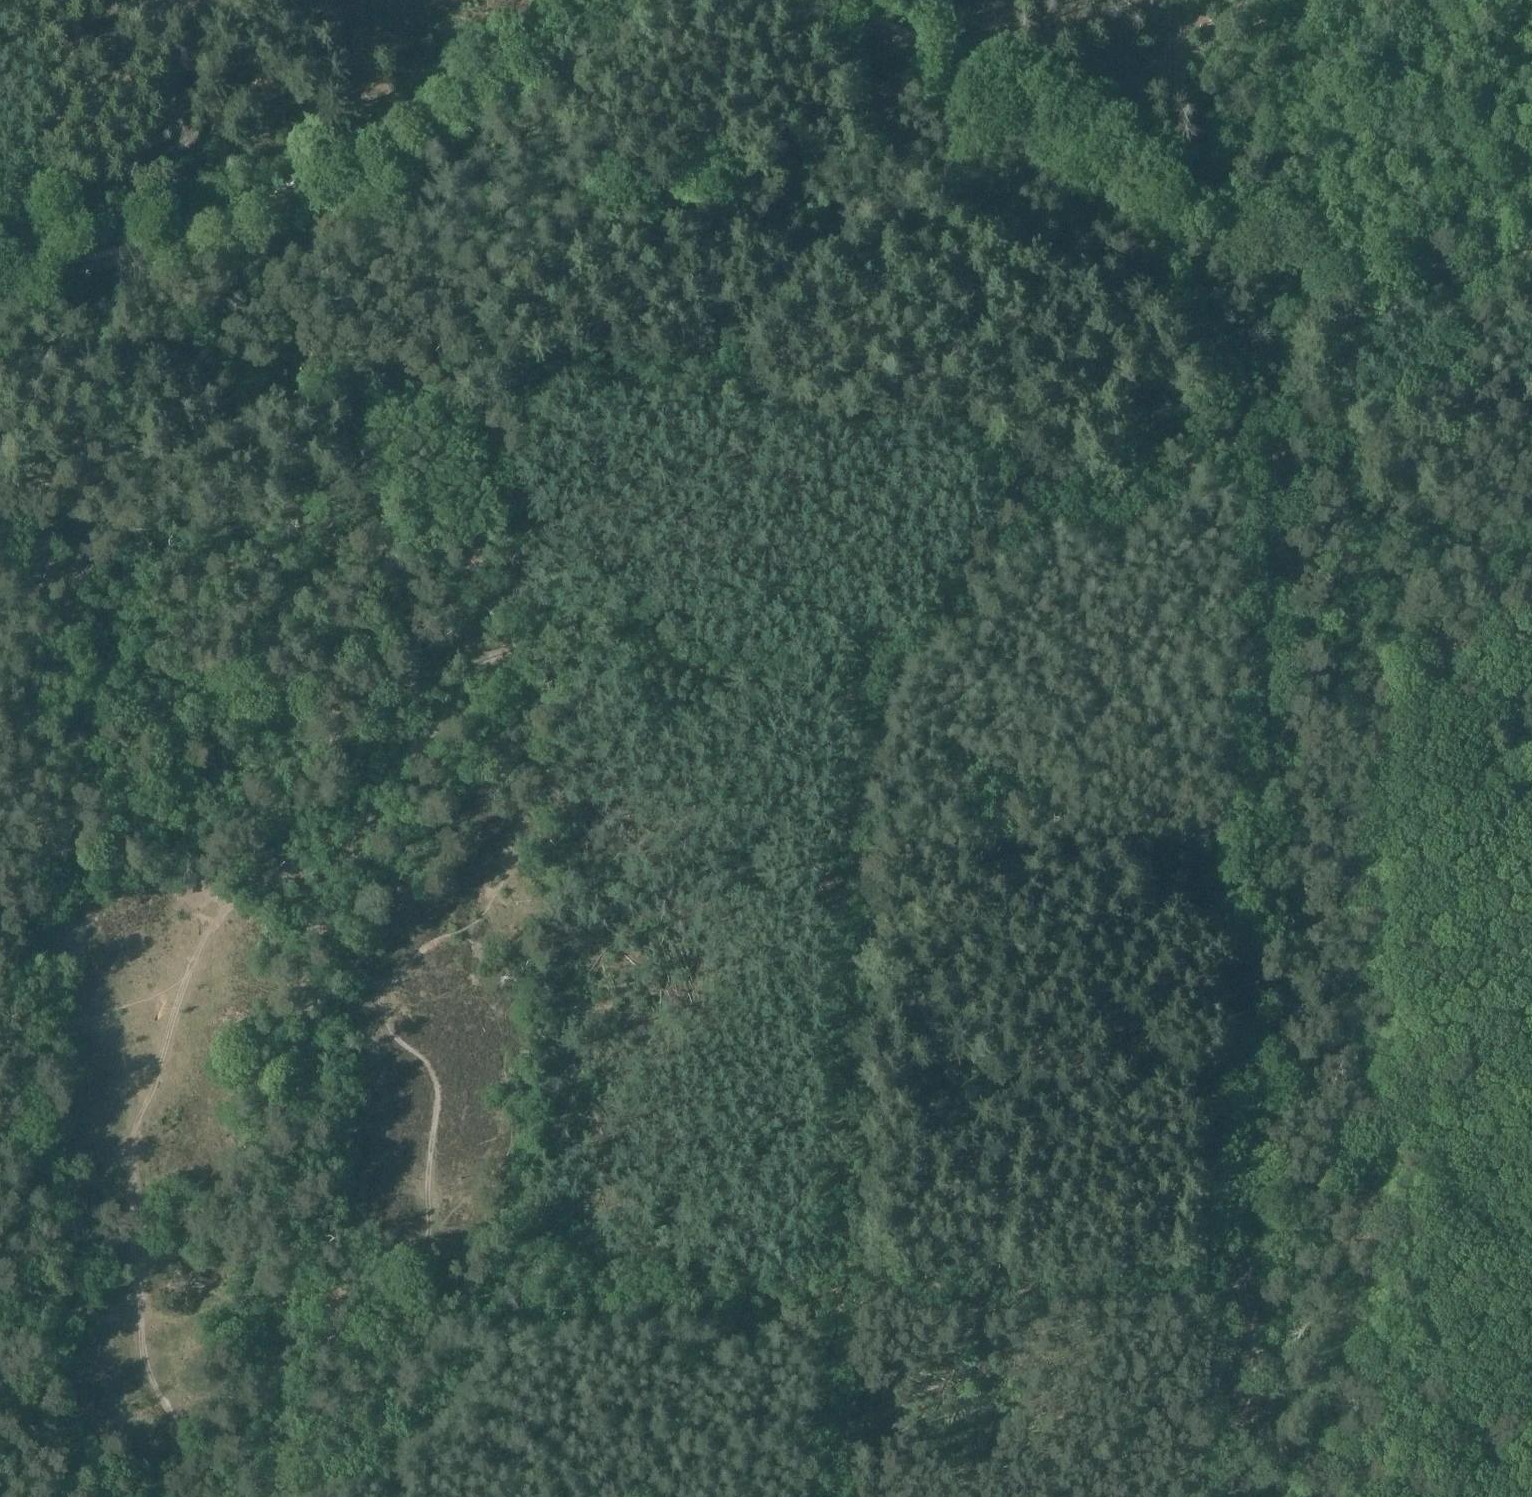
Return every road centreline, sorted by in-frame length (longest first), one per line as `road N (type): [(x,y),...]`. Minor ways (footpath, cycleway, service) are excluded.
road 1 (track): [(1239,1496),(1273,487)]
road 2 (track): [(1531,243),(1442,275),(1351,280),(1153,192),(894,45),(766,0)]
road 3 (track): [(616,0),(398,128),(186,236),(0,263)]

